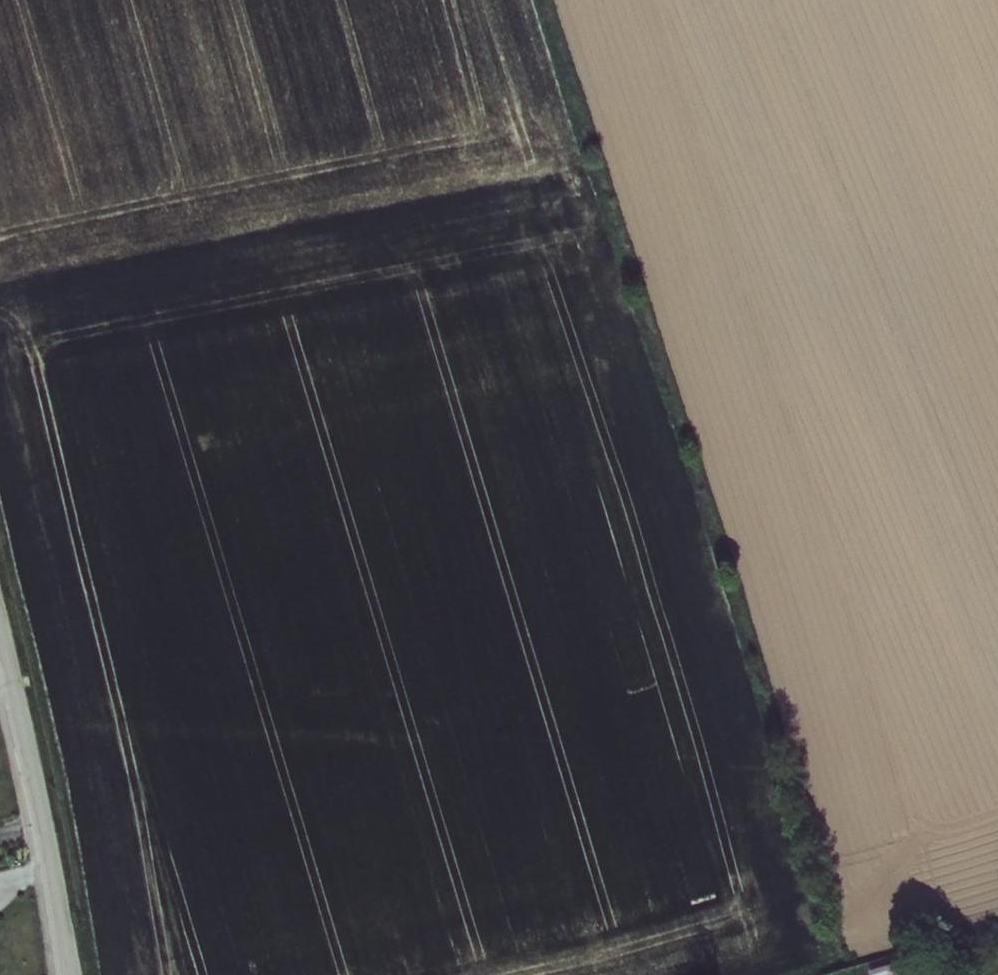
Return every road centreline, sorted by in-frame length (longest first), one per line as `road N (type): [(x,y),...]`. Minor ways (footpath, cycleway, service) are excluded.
road 1 (unclassified): [(0,642),(70,974)]

